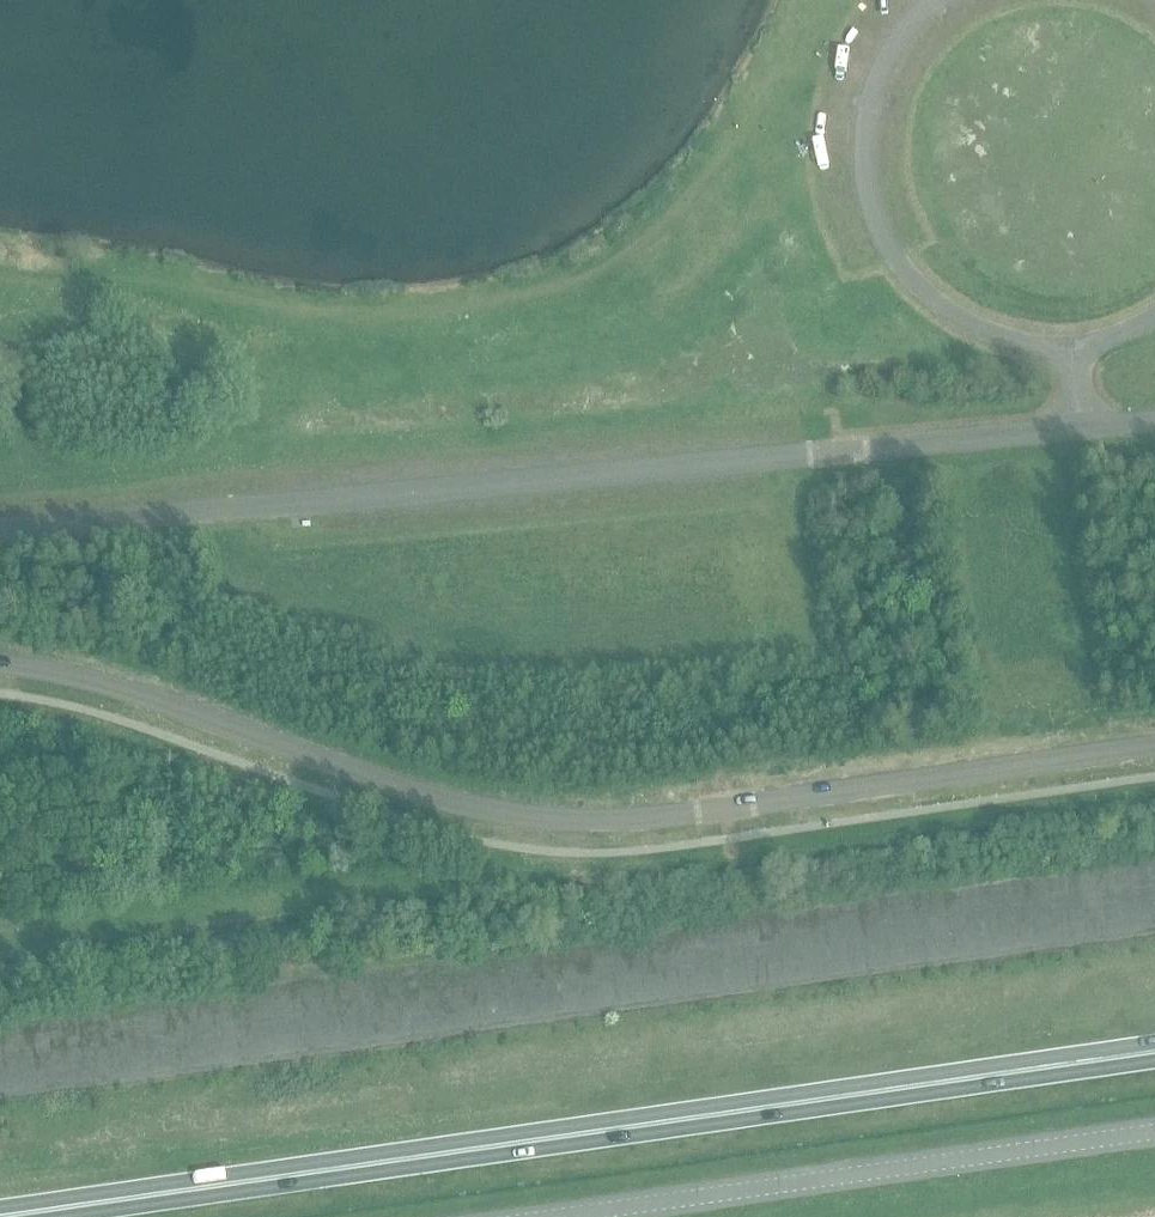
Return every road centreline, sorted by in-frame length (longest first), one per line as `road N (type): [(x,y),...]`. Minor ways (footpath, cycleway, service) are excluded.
road 1 (unclassified): [(0,664),(93,680),(478,809),(551,821),(638,821),(1154,746)]
road 2 (trunk): [(0,1216),(1154,1051)]
road 3 (unclassified): [(0,525),(1079,428)]
road 4 (unclassified): [(554,1216),(1154,1131)]
road 5 (residential): [(936,0),(895,43),(874,86),(864,133),(865,181),(879,227),(904,269),(938,302),(980,327),(1027,340)]

